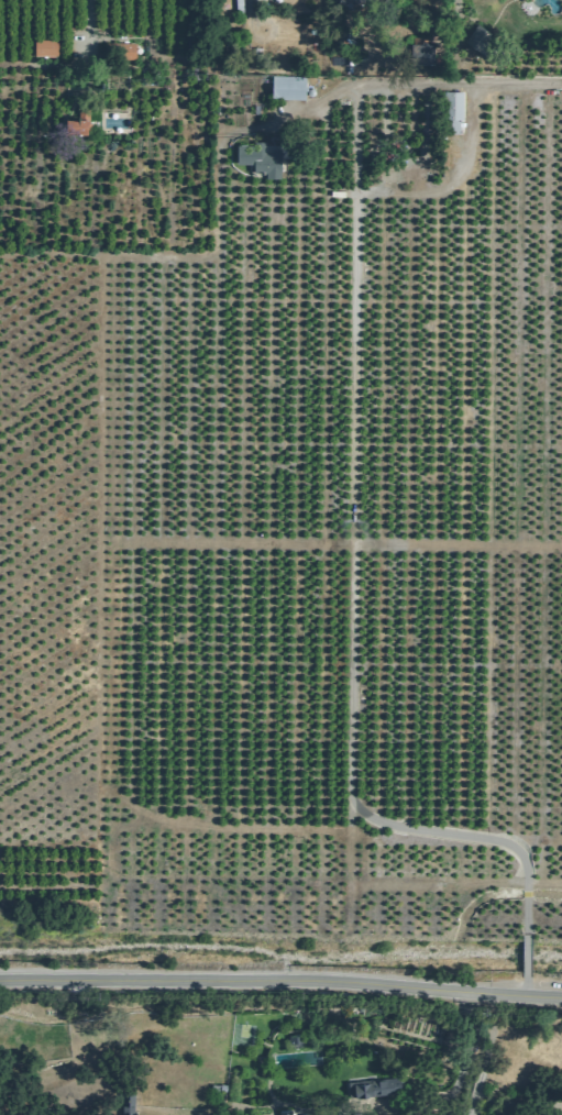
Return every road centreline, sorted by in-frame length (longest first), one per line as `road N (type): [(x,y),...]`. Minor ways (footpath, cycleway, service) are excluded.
road 1 (residential): [(561,1000),(142,974),(0,976)]

